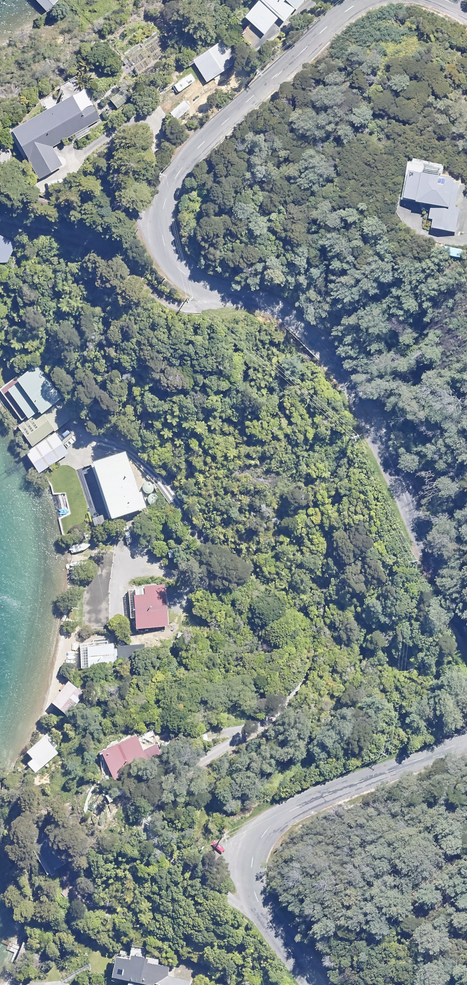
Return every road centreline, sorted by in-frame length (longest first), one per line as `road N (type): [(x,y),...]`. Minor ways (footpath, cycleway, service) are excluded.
road 1 (tertiary): [(364,0),(199,147),(167,190),(163,243),(181,274),(274,307),(325,351),(376,435),(432,571),(466,632)]
road 2 (tertiary): [(466,739),(295,809),(260,835),(248,868),(254,903),(310,984)]

